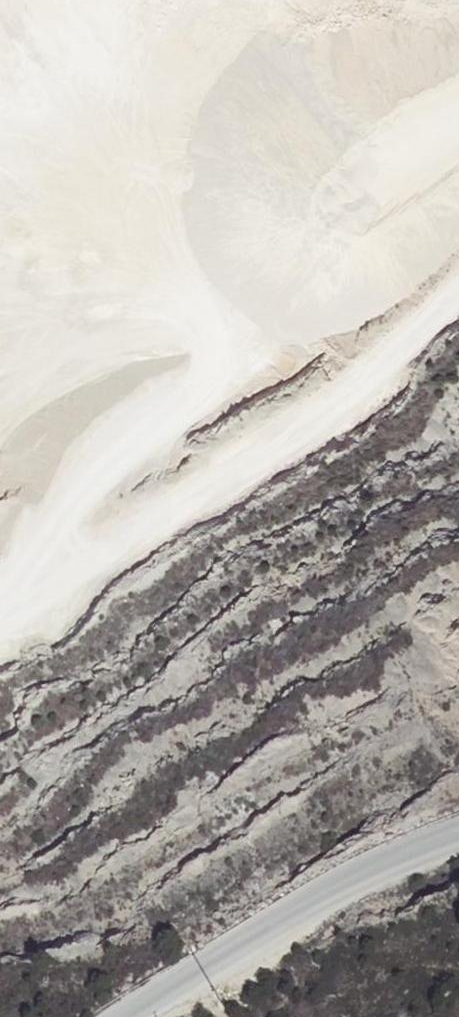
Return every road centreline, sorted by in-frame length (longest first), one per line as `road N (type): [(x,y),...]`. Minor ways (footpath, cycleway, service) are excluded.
road 1 (track): [(0,624),(263,449),(458,294)]
road 2 (track): [(19,612),(50,542),(88,485),(207,376),(214,358),(209,330),(188,300)]
road 3 (unclassified): [(458,834),(346,883),(128,1016)]

